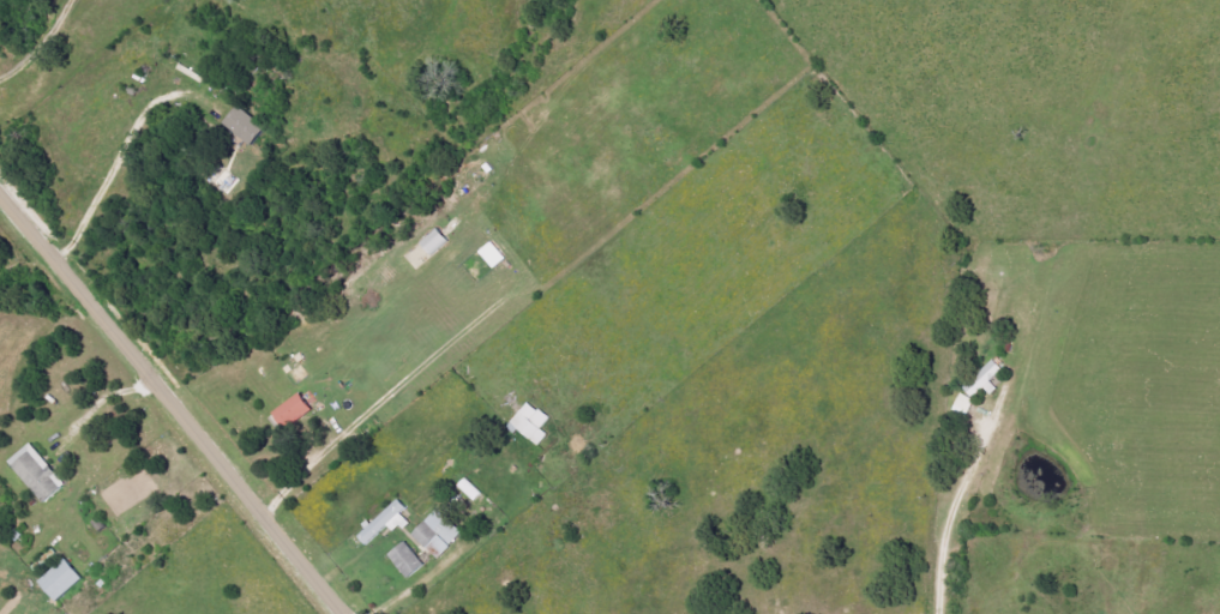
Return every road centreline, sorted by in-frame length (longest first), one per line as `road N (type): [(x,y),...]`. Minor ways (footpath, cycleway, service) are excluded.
road 1 (residential): [(0,198),(341,613)]

